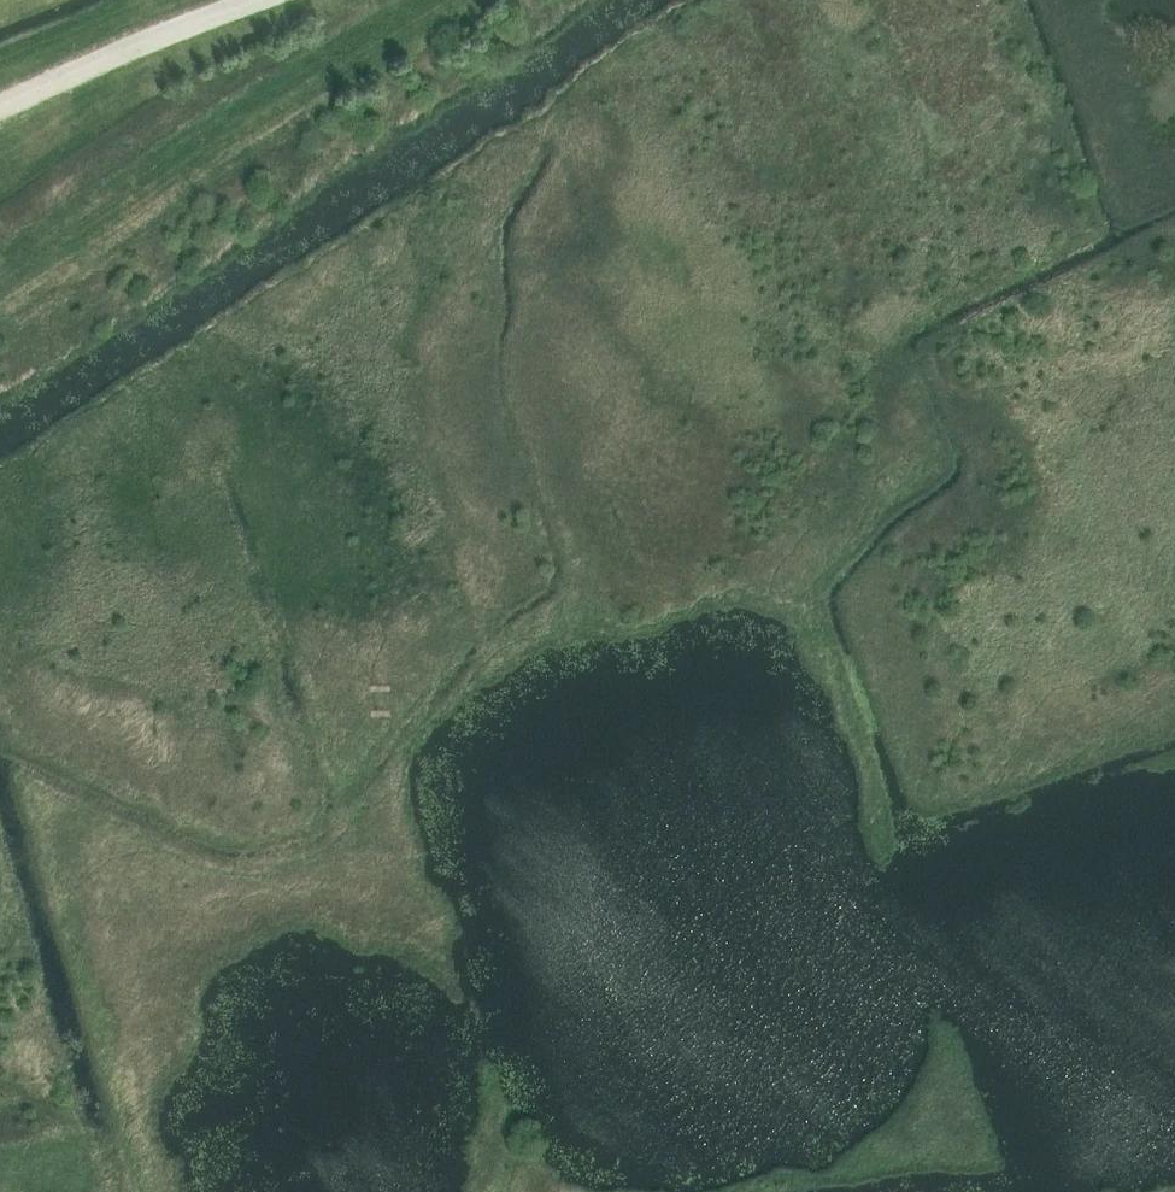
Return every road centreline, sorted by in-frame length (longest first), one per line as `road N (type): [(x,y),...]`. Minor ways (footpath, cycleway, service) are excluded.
road 1 (track): [(254,0),(0,110)]

